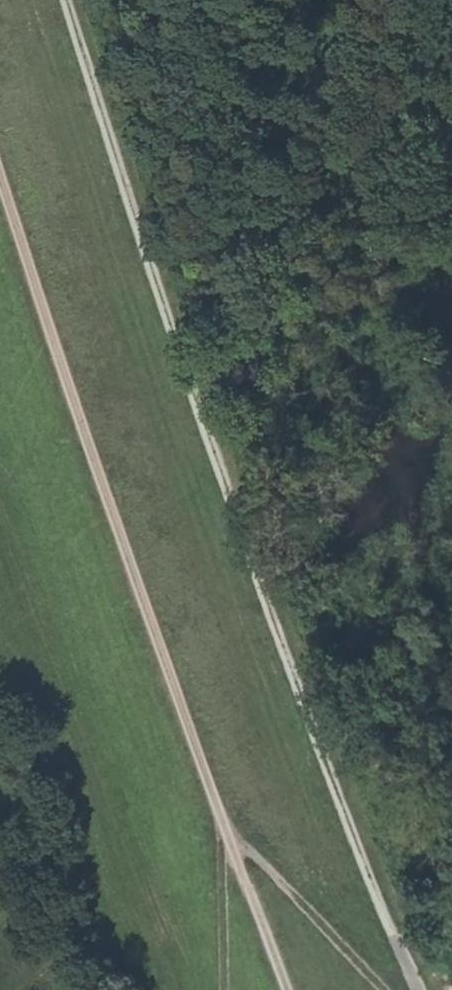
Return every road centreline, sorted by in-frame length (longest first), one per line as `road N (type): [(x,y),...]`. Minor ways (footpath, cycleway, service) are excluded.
road 1 (track): [(417,989),(149,284),(62,0)]
road 2 (track): [(0,144),(140,592),(288,989)]

